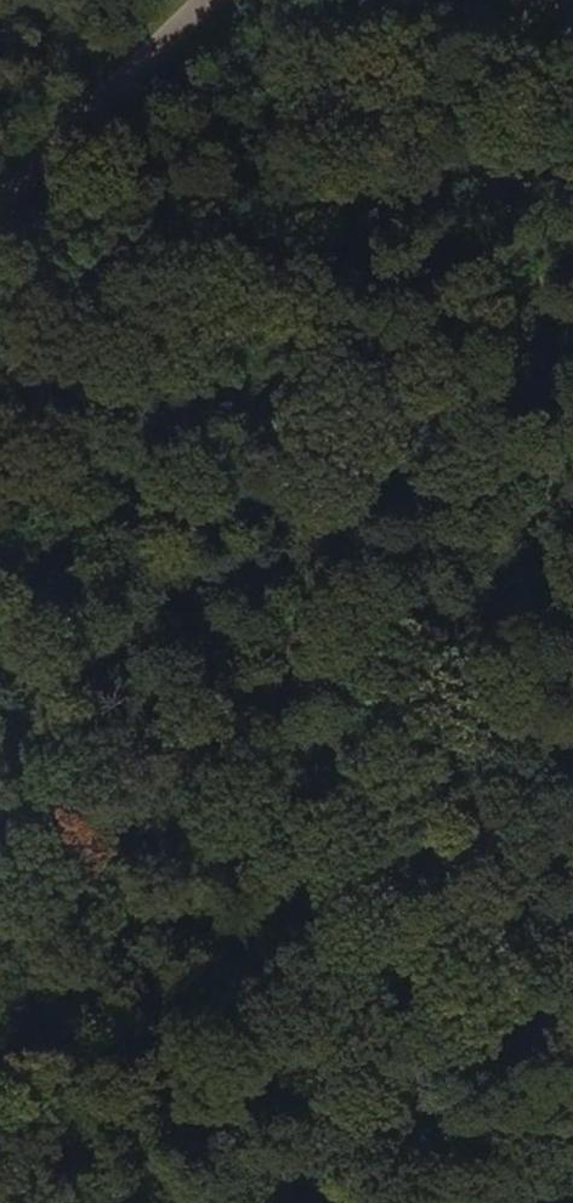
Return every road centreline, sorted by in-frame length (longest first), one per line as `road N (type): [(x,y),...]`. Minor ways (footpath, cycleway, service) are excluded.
road 1 (unclassified): [(0,204),(211,0)]

